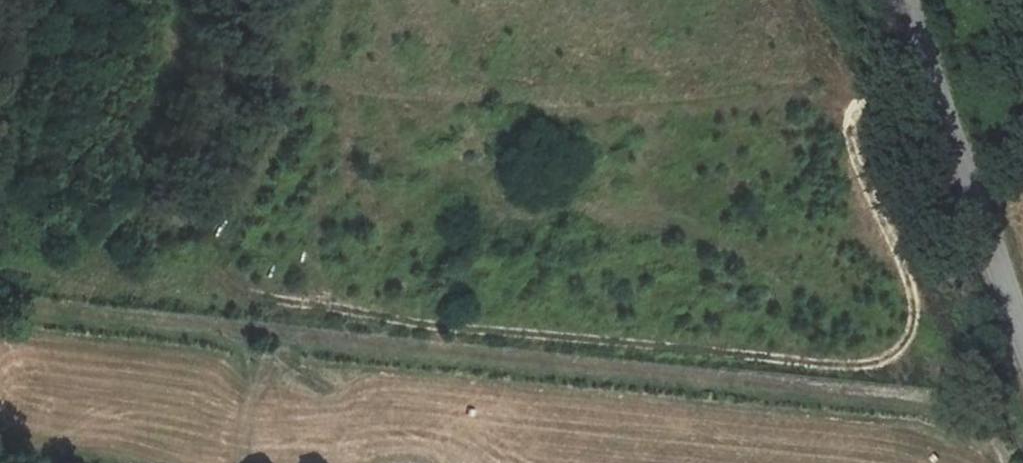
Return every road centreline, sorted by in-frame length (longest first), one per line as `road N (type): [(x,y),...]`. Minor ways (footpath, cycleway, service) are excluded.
road 1 (unclassified): [(902,0),(1022,345)]

